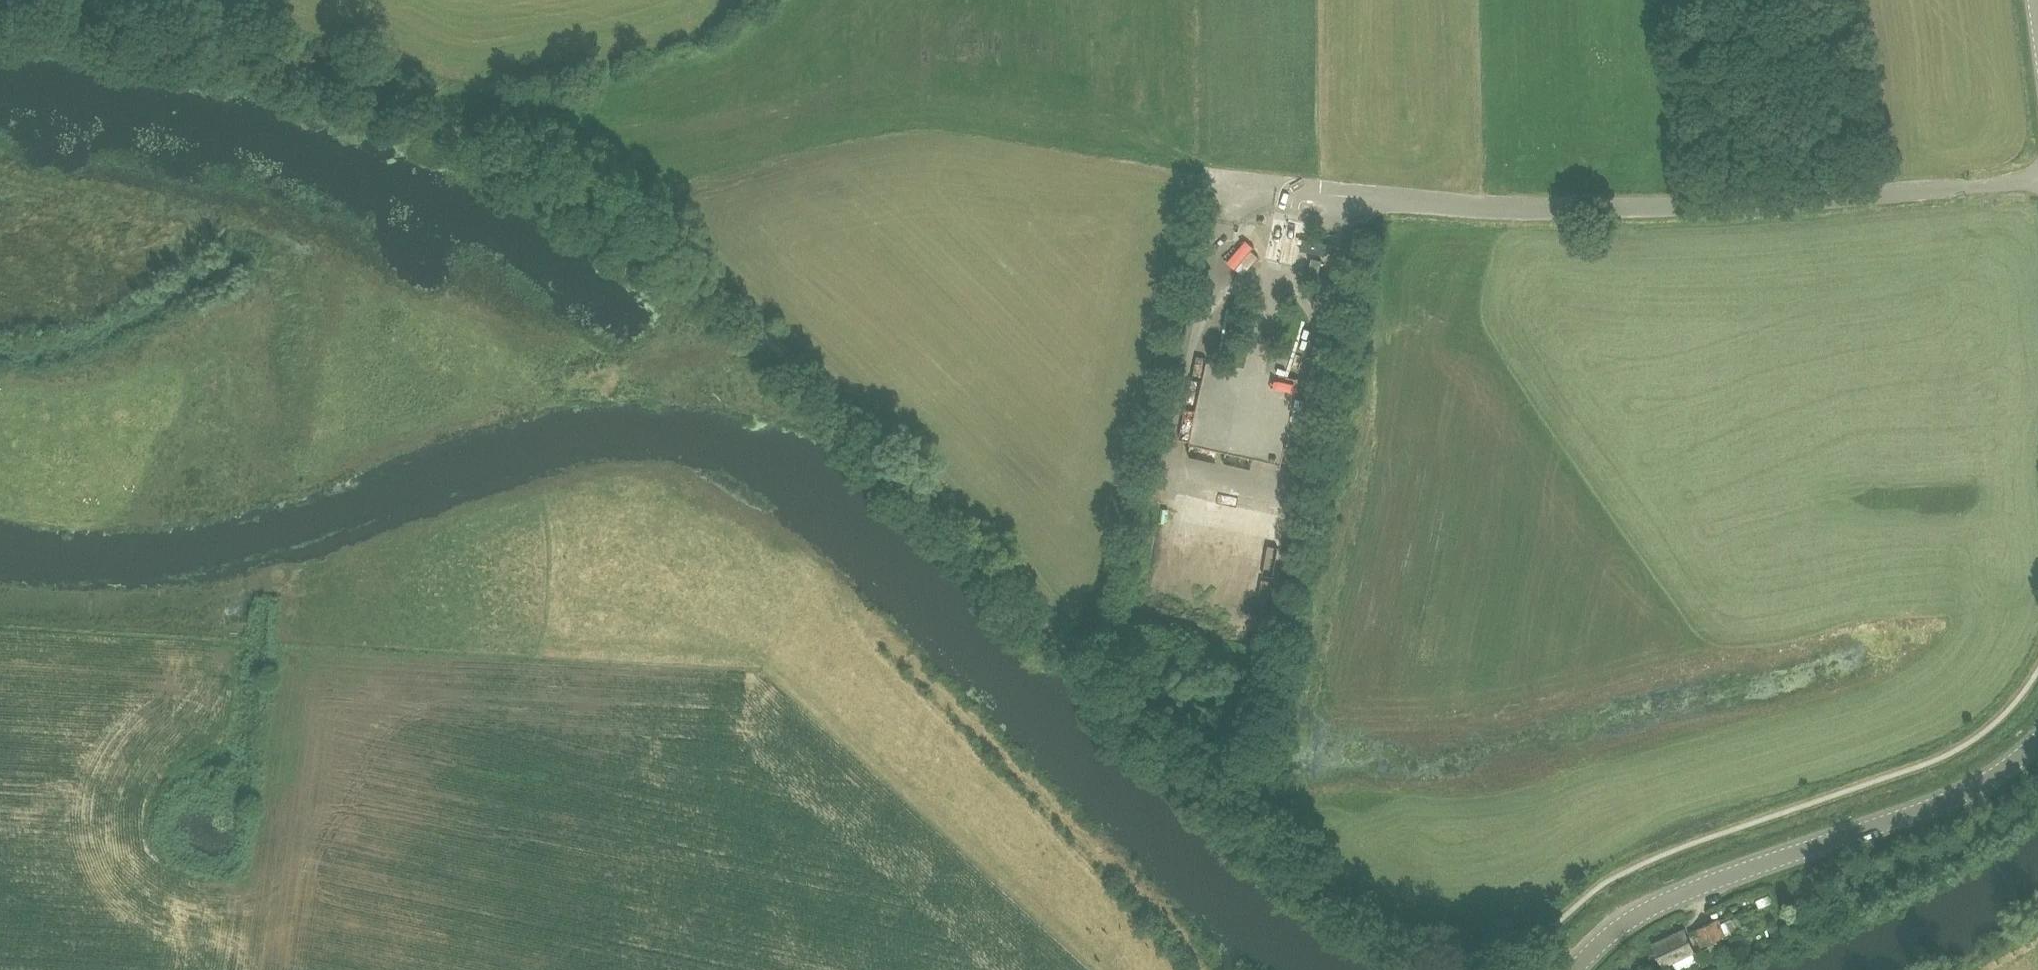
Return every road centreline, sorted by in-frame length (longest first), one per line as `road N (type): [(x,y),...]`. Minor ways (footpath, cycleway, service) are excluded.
road 1 (secondary): [(1574,969),(1662,902),(1943,803),(1999,773),(2037,740)]

